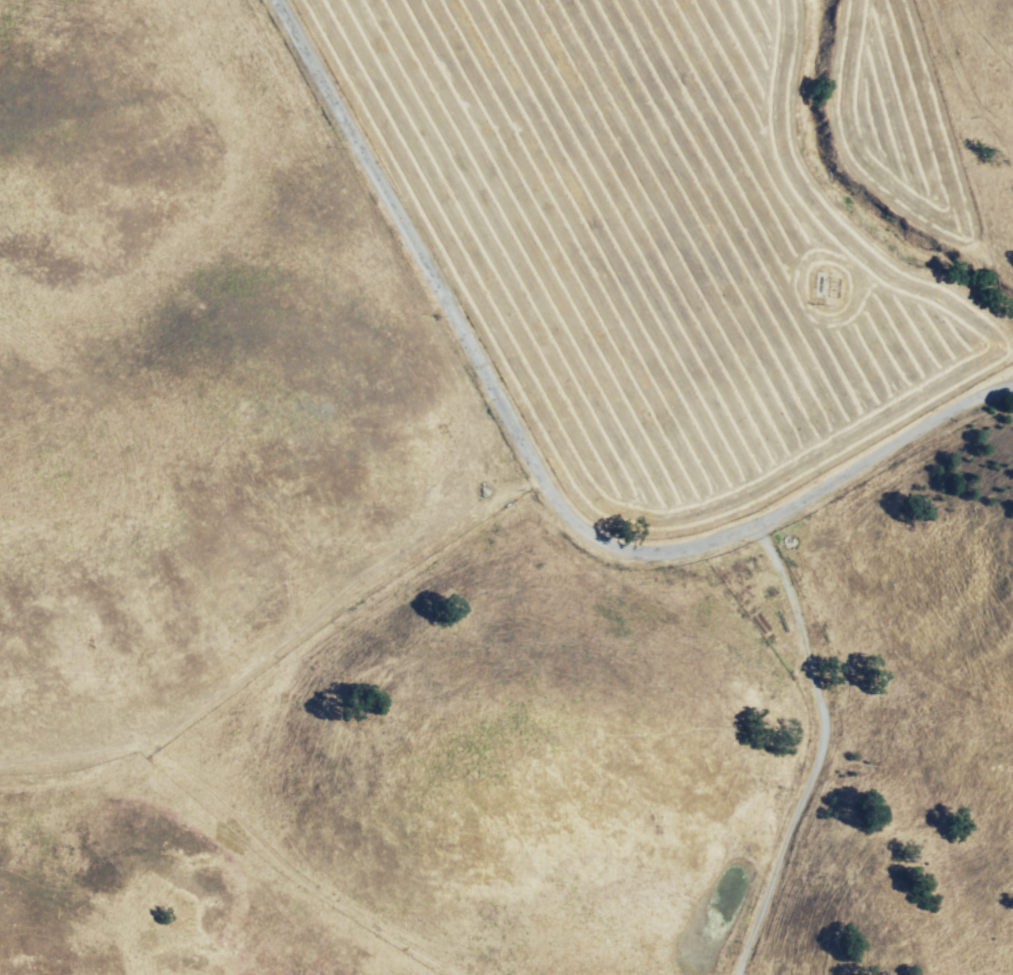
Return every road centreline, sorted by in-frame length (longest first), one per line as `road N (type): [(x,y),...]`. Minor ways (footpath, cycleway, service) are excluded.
road 1 (residential): [(265,0),(543,505),(590,548),(634,559),(705,546),(979,403),(1012,399)]

